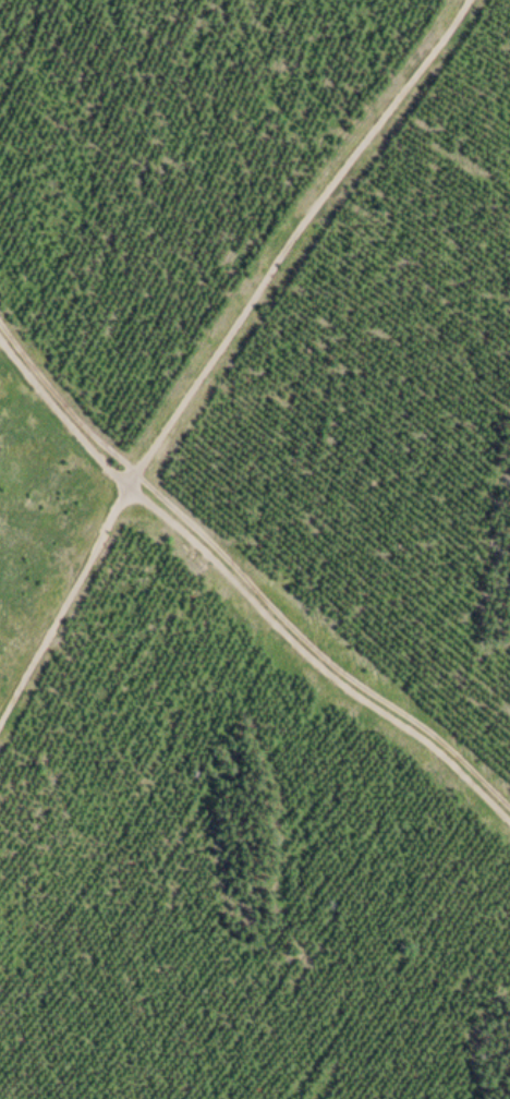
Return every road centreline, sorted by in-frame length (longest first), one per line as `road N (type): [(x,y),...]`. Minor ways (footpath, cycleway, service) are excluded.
road 1 (track): [(0,725),(123,485),(468,0)]
road 2 (track): [(0,338),(123,485),(316,665),(453,763),(509,821)]

